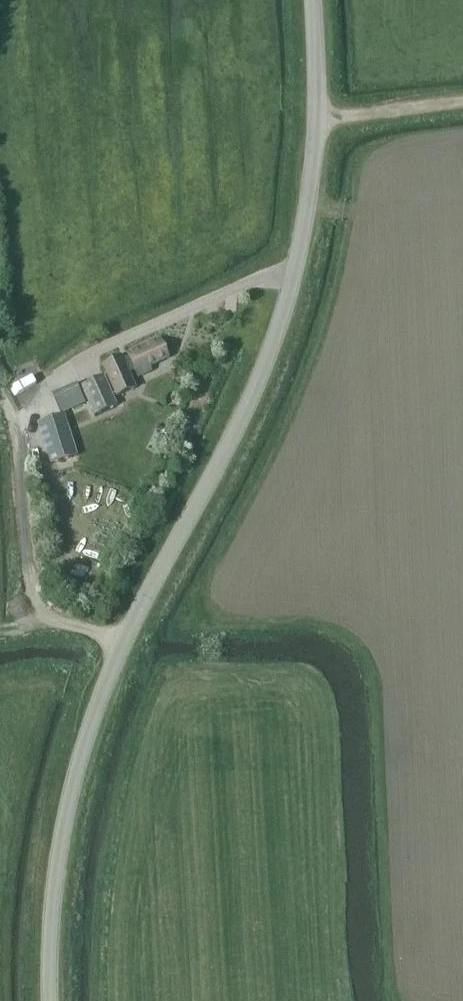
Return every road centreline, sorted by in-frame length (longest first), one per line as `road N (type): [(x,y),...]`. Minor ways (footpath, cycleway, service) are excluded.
road 1 (unclassified): [(52,1000),(65,838),(92,732),(288,319),(319,125),(319,0)]
road 2 (track): [(130,639),(39,612),(12,411),(0,395)]
road 3 (track): [(319,125),(462,107)]

